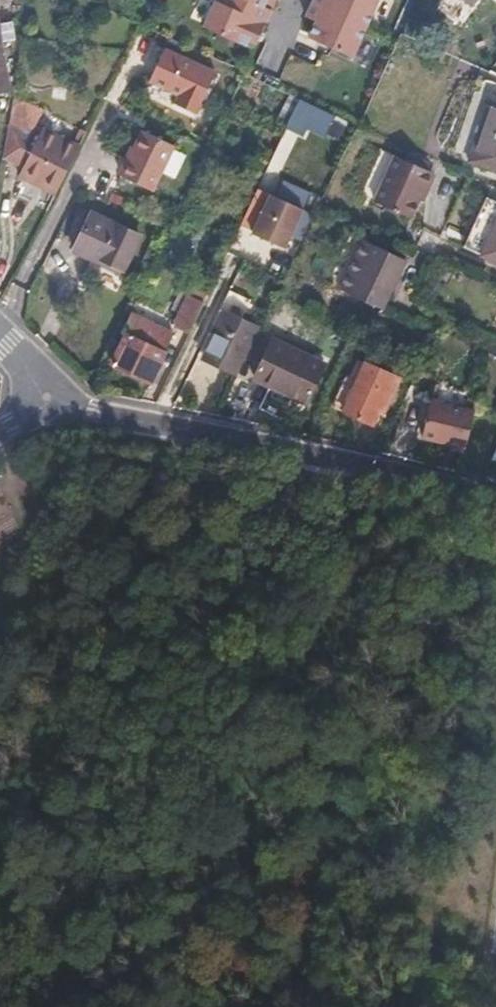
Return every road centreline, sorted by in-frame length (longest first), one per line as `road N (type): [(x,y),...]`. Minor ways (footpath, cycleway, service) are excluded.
road 1 (residential): [(54,398),(495,498)]

